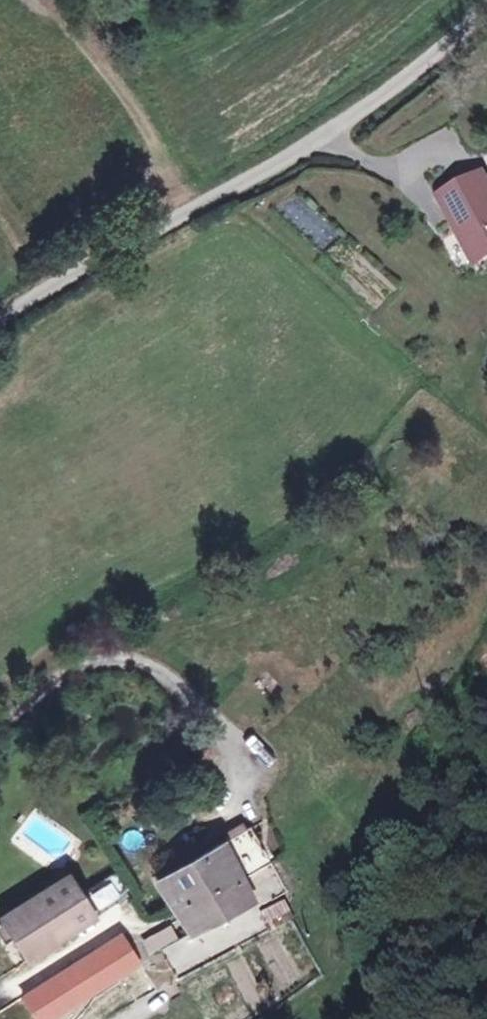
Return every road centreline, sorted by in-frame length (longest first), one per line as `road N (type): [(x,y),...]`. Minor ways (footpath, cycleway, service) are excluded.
road 1 (unclassified): [(0,322),(300,153),(486,8)]
road 2 (track): [(314,144),(404,169),(486,157)]

